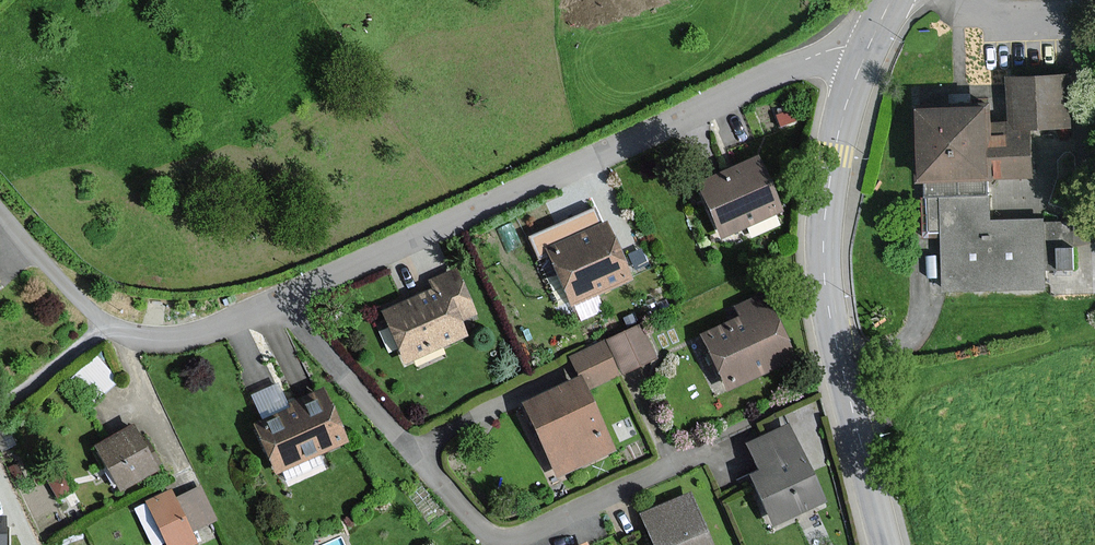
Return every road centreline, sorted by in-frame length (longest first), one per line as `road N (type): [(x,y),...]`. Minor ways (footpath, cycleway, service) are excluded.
road 1 (residential): [(869,45),(831,48),(764,76),(277,300)]
road 2 (residential): [(277,300),(495,537),(522,535),(693,454)]
road 3 (tertiary): [(885,544),(835,346),(825,270),(832,161),(869,45)]
road 4 (residential): [(277,300),(179,336),(123,331),(85,307),(0,213)]

